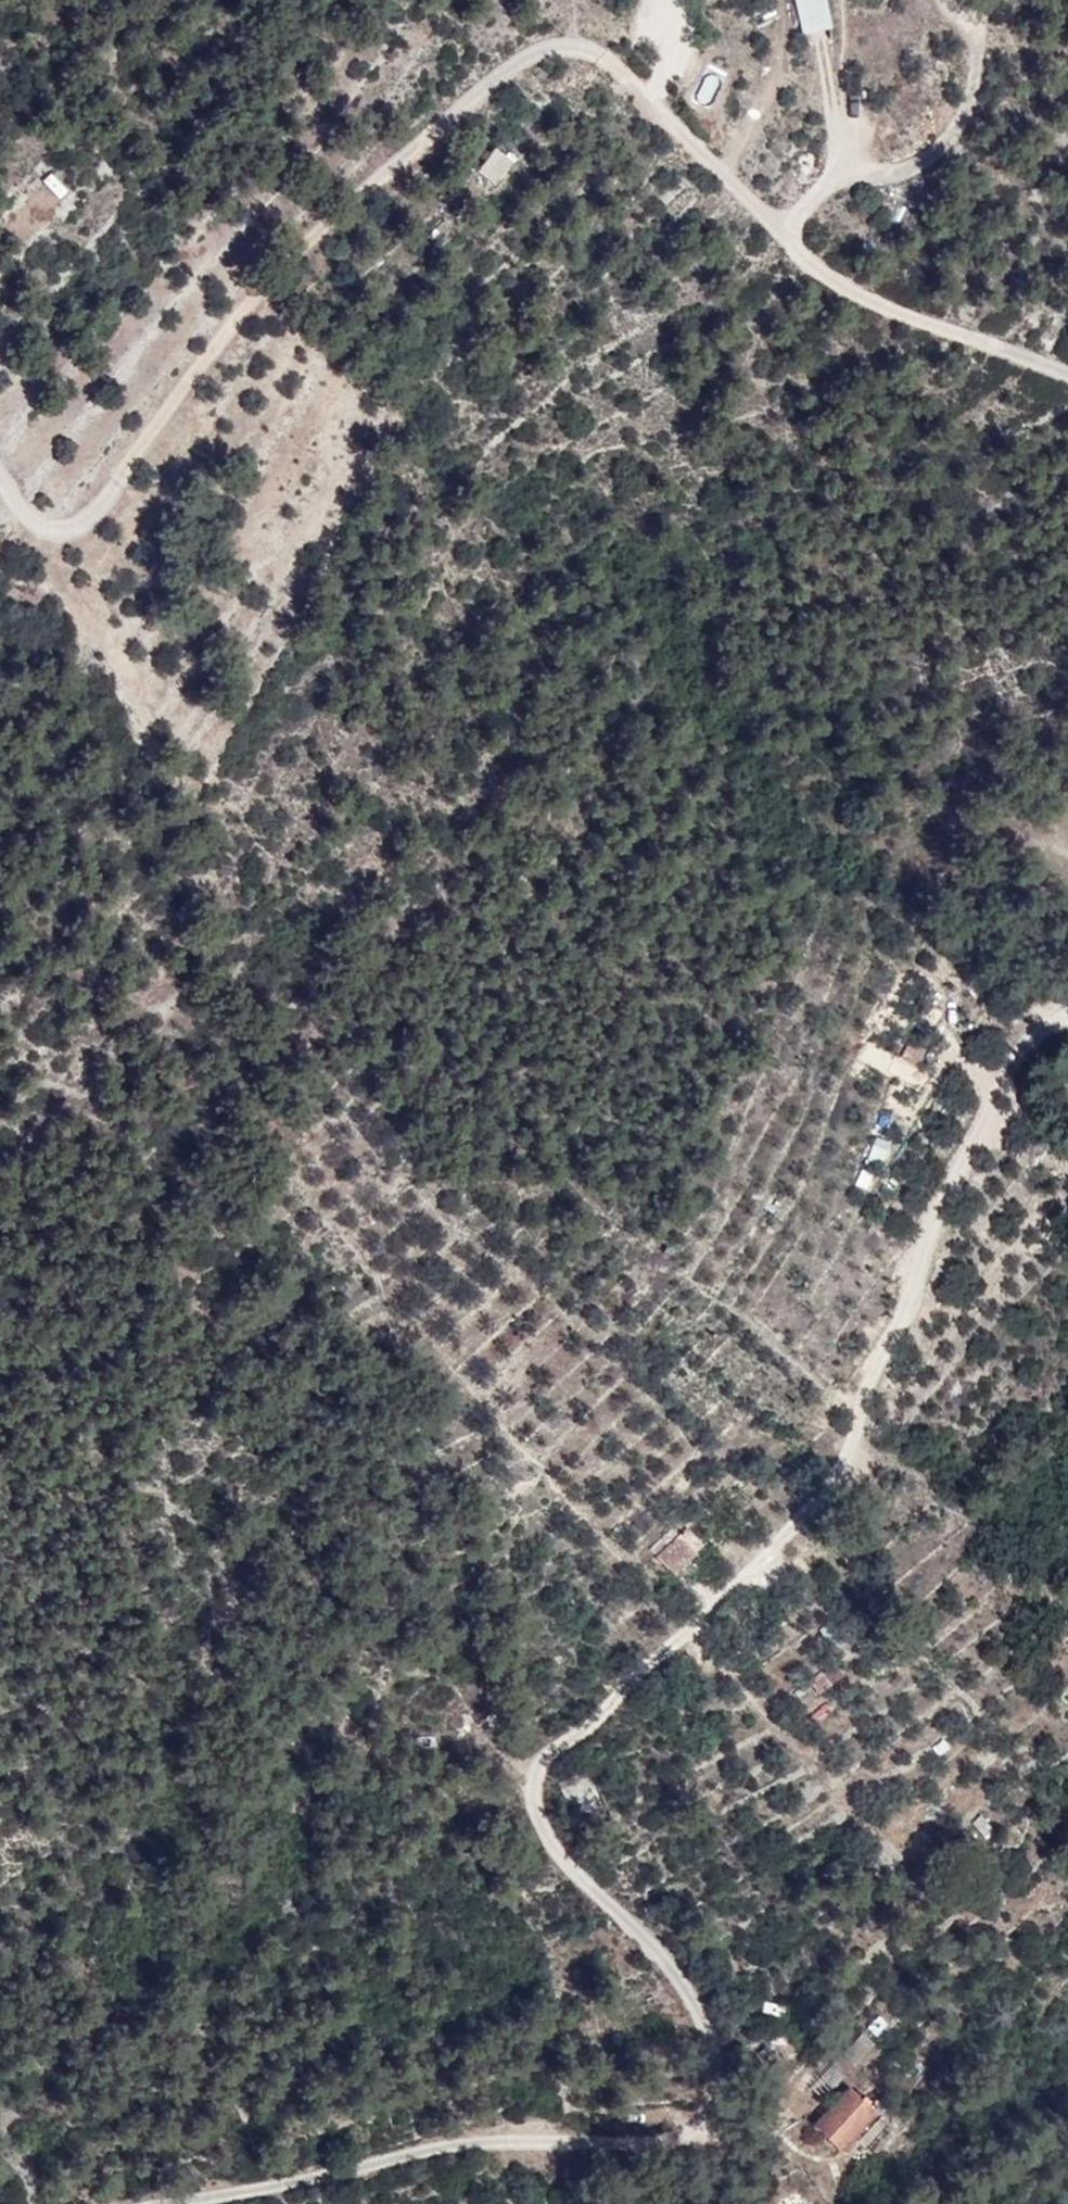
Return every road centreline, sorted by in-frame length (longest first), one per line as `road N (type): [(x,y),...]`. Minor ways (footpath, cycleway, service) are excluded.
road 1 (unclassified): [(171,2203),(472,2142),(687,2141),(722,2124),(725,2088),(685,1989),(552,1842),(539,1821),(536,1777),(544,1759),(583,1732),(738,1587),(840,1469),(993,1097),(1022,1048),(1067,1016)]
road 2 (unclassified): [(1067,372),(908,317),(810,266),(609,61),(544,45),(345,206),(254,298),(89,517),(72,526),(31,521),(0,476)]

